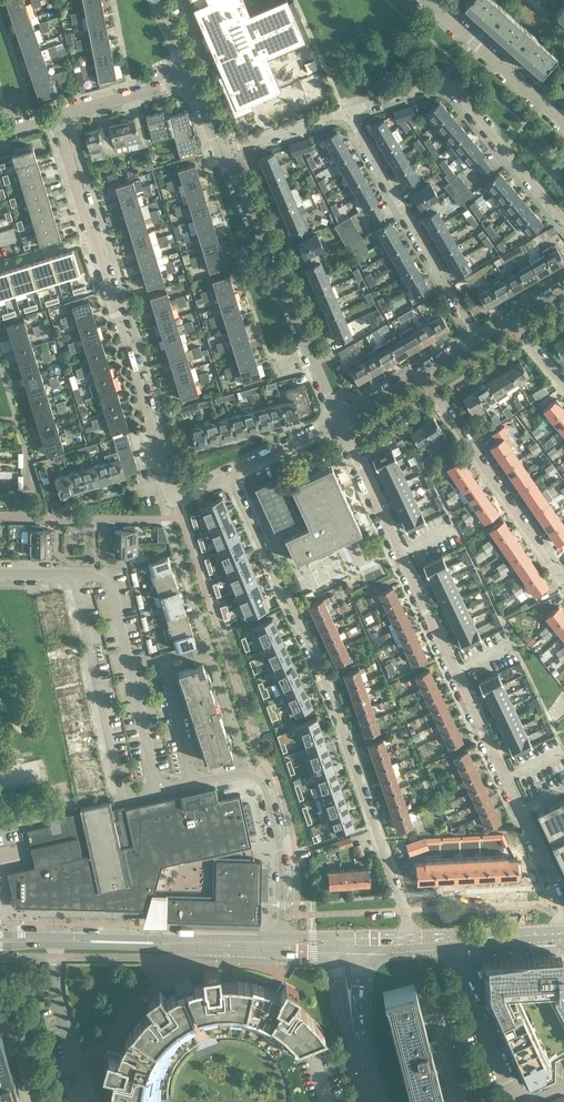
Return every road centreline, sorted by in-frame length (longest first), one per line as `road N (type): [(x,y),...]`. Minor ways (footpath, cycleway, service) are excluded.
road 1 (residential): [(228,477),(338,707),(414,941)]
road 2 (residential): [(563,904),(354,453)]
road 3 (residential): [(176,491),(60,113)]
road 4 (residential): [(340,421),(223,153)]
road 5 (residential): [(563,219),(453,89),(437,86),(349,111)]
road 6 (residential): [(282,947),(280,847),(259,777),(157,792)]
road 7 (residential): [(478,338),(349,111)]
road 8 (residential): [(563,577),(438,396)]
road 9 (residential): [(427,0),(563,122)]
road 10 (residential): [(514,1094),(451,961),(450,940)]
road 11 (residential): [(57,939),(55,995),(89,1101)]
road 12 (secondary): [(375,1101),(355,1032),(350,944)]
road 13 (secondary): [(57,939),(193,945)]
road 14 (residential): [(60,113),(191,76)]
road 15 (residential): [(349,111),(223,153)]
road 16 (residential): [(228,477),(340,421)]
road 17 (residential): [(462,1101),(431,985)]

